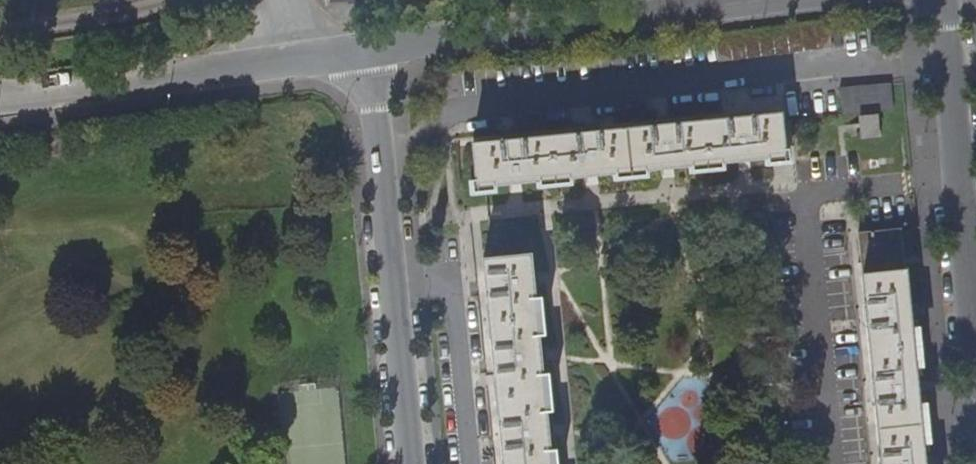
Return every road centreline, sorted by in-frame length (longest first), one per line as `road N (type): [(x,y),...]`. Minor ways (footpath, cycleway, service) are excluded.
road 1 (residential): [(407,463),(367,54)]
road 2 (residential): [(367,54),(765,0)]
road 3 (residential): [(0,97),(367,54)]
road 4 (residential): [(975,350),(943,0)]

